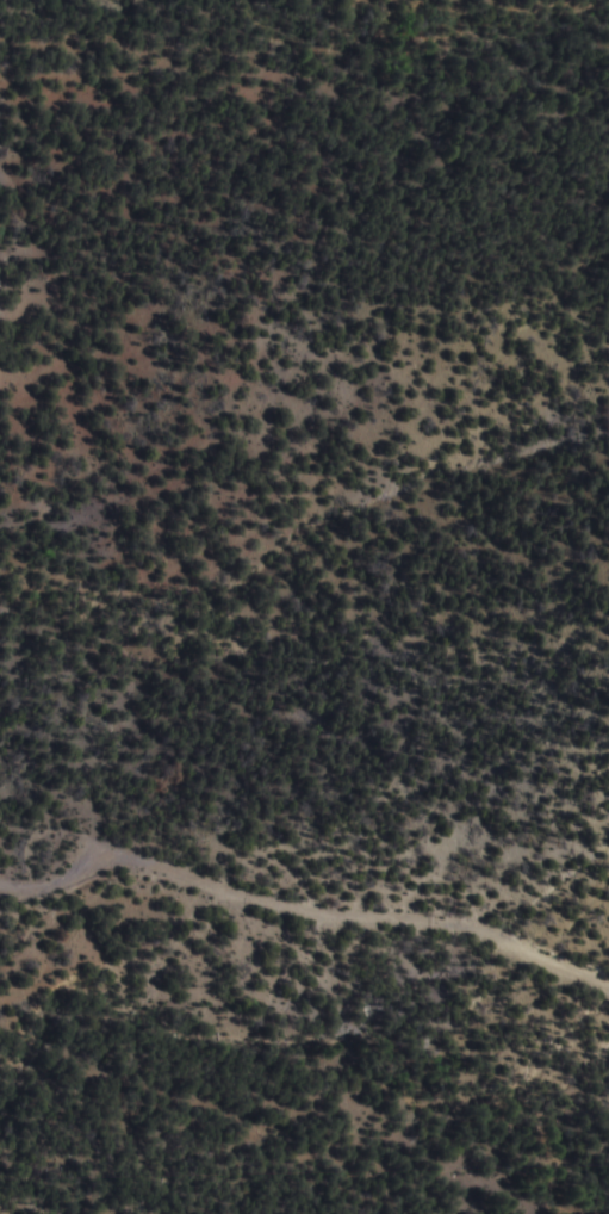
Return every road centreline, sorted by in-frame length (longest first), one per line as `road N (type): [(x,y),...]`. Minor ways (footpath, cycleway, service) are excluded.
road 1 (track): [(608,978),(491,931),(321,917),(122,856),(32,891),(0,884)]

